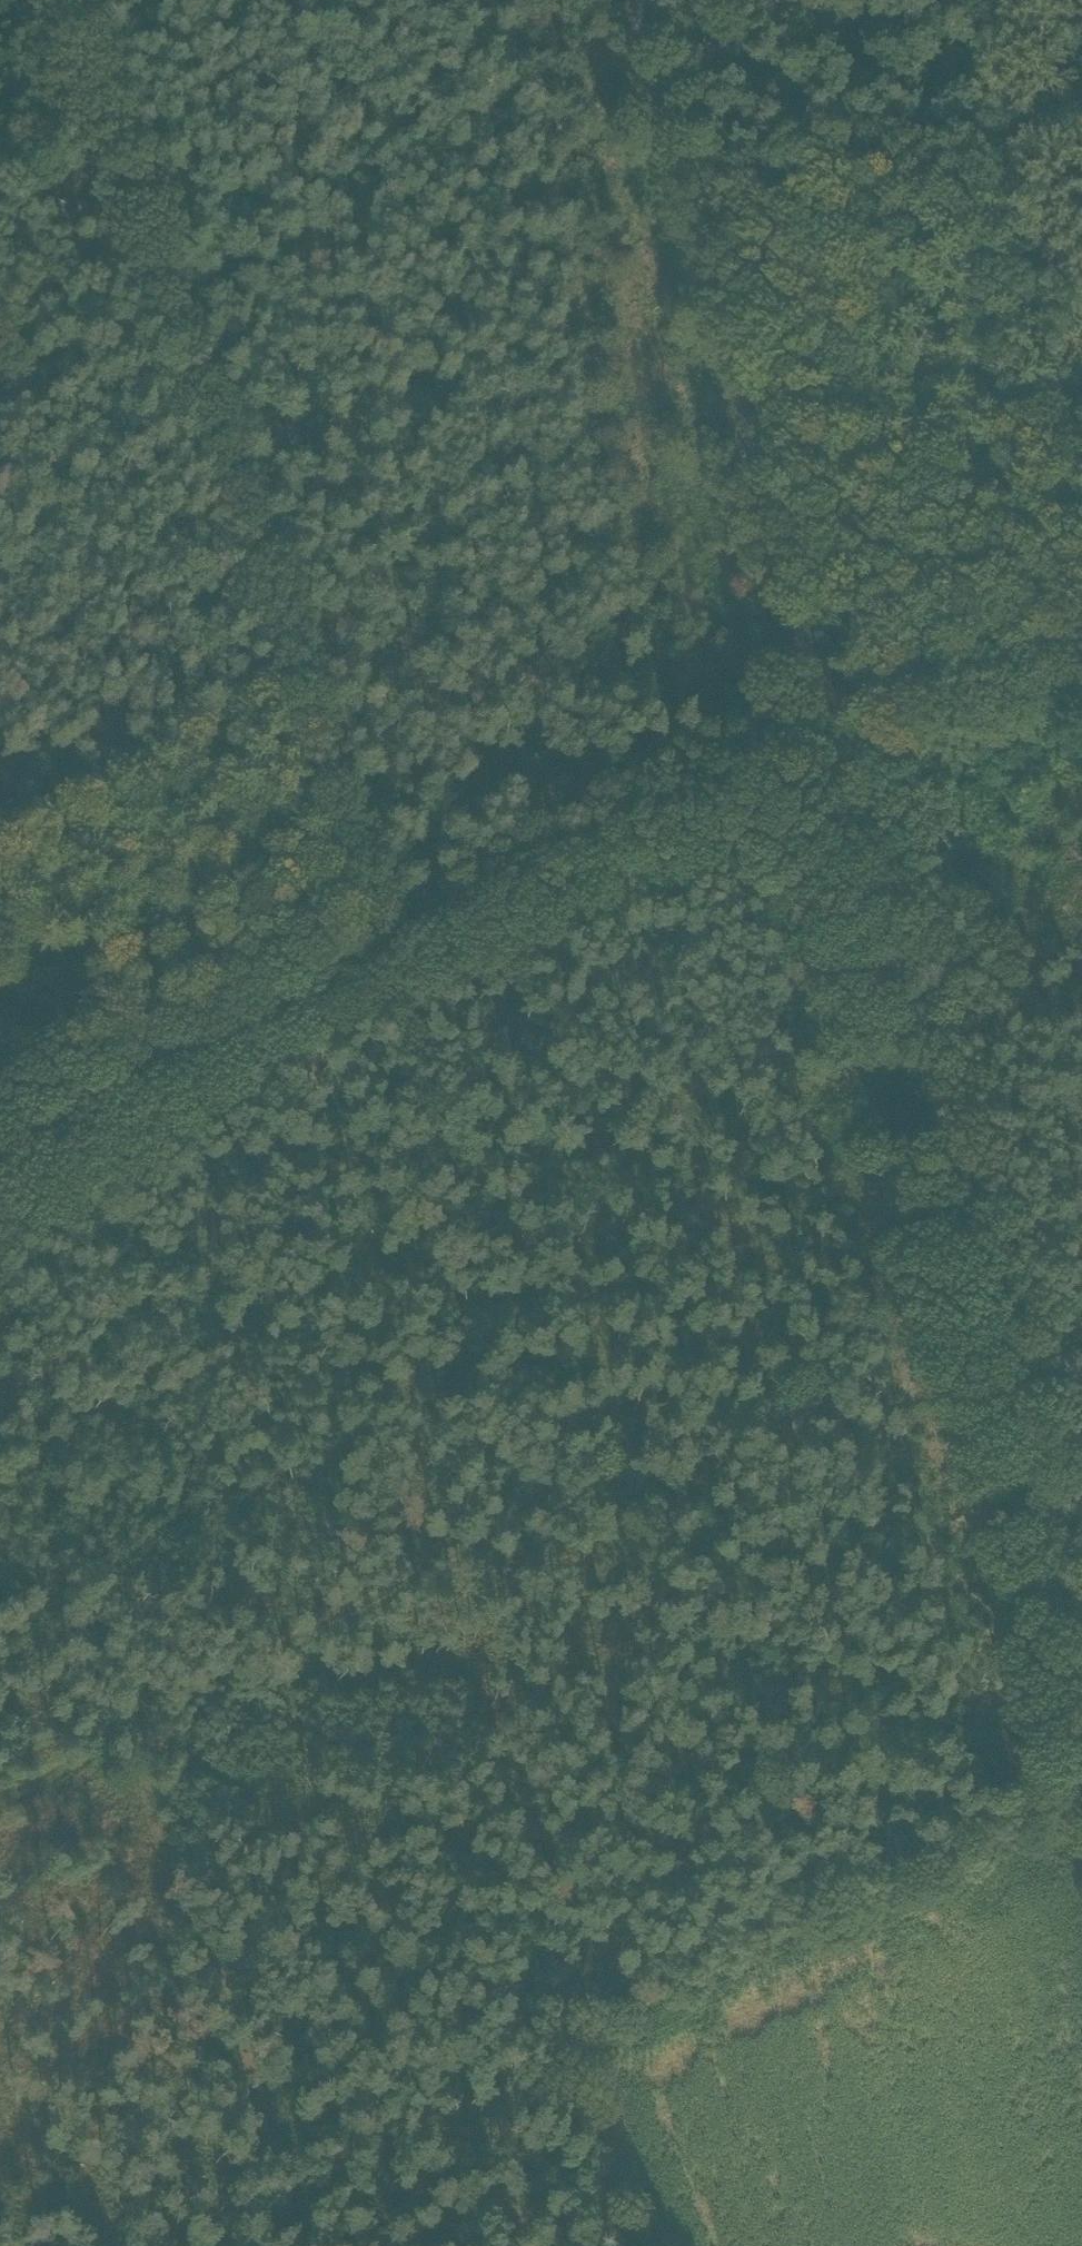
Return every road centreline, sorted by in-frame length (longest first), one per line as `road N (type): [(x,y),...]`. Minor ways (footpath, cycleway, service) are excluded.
road 1 (track): [(0,1161),(833,730)]
road 2 (unclassified): [(833,730),(1081,1619)]
road 3 (unclassified): [(833,730),(688,214),(637,0)]
road 4 (unclassified): [(1081,657),(833,730)]
road 5 (track): [(105,2245),(283,2155)]

